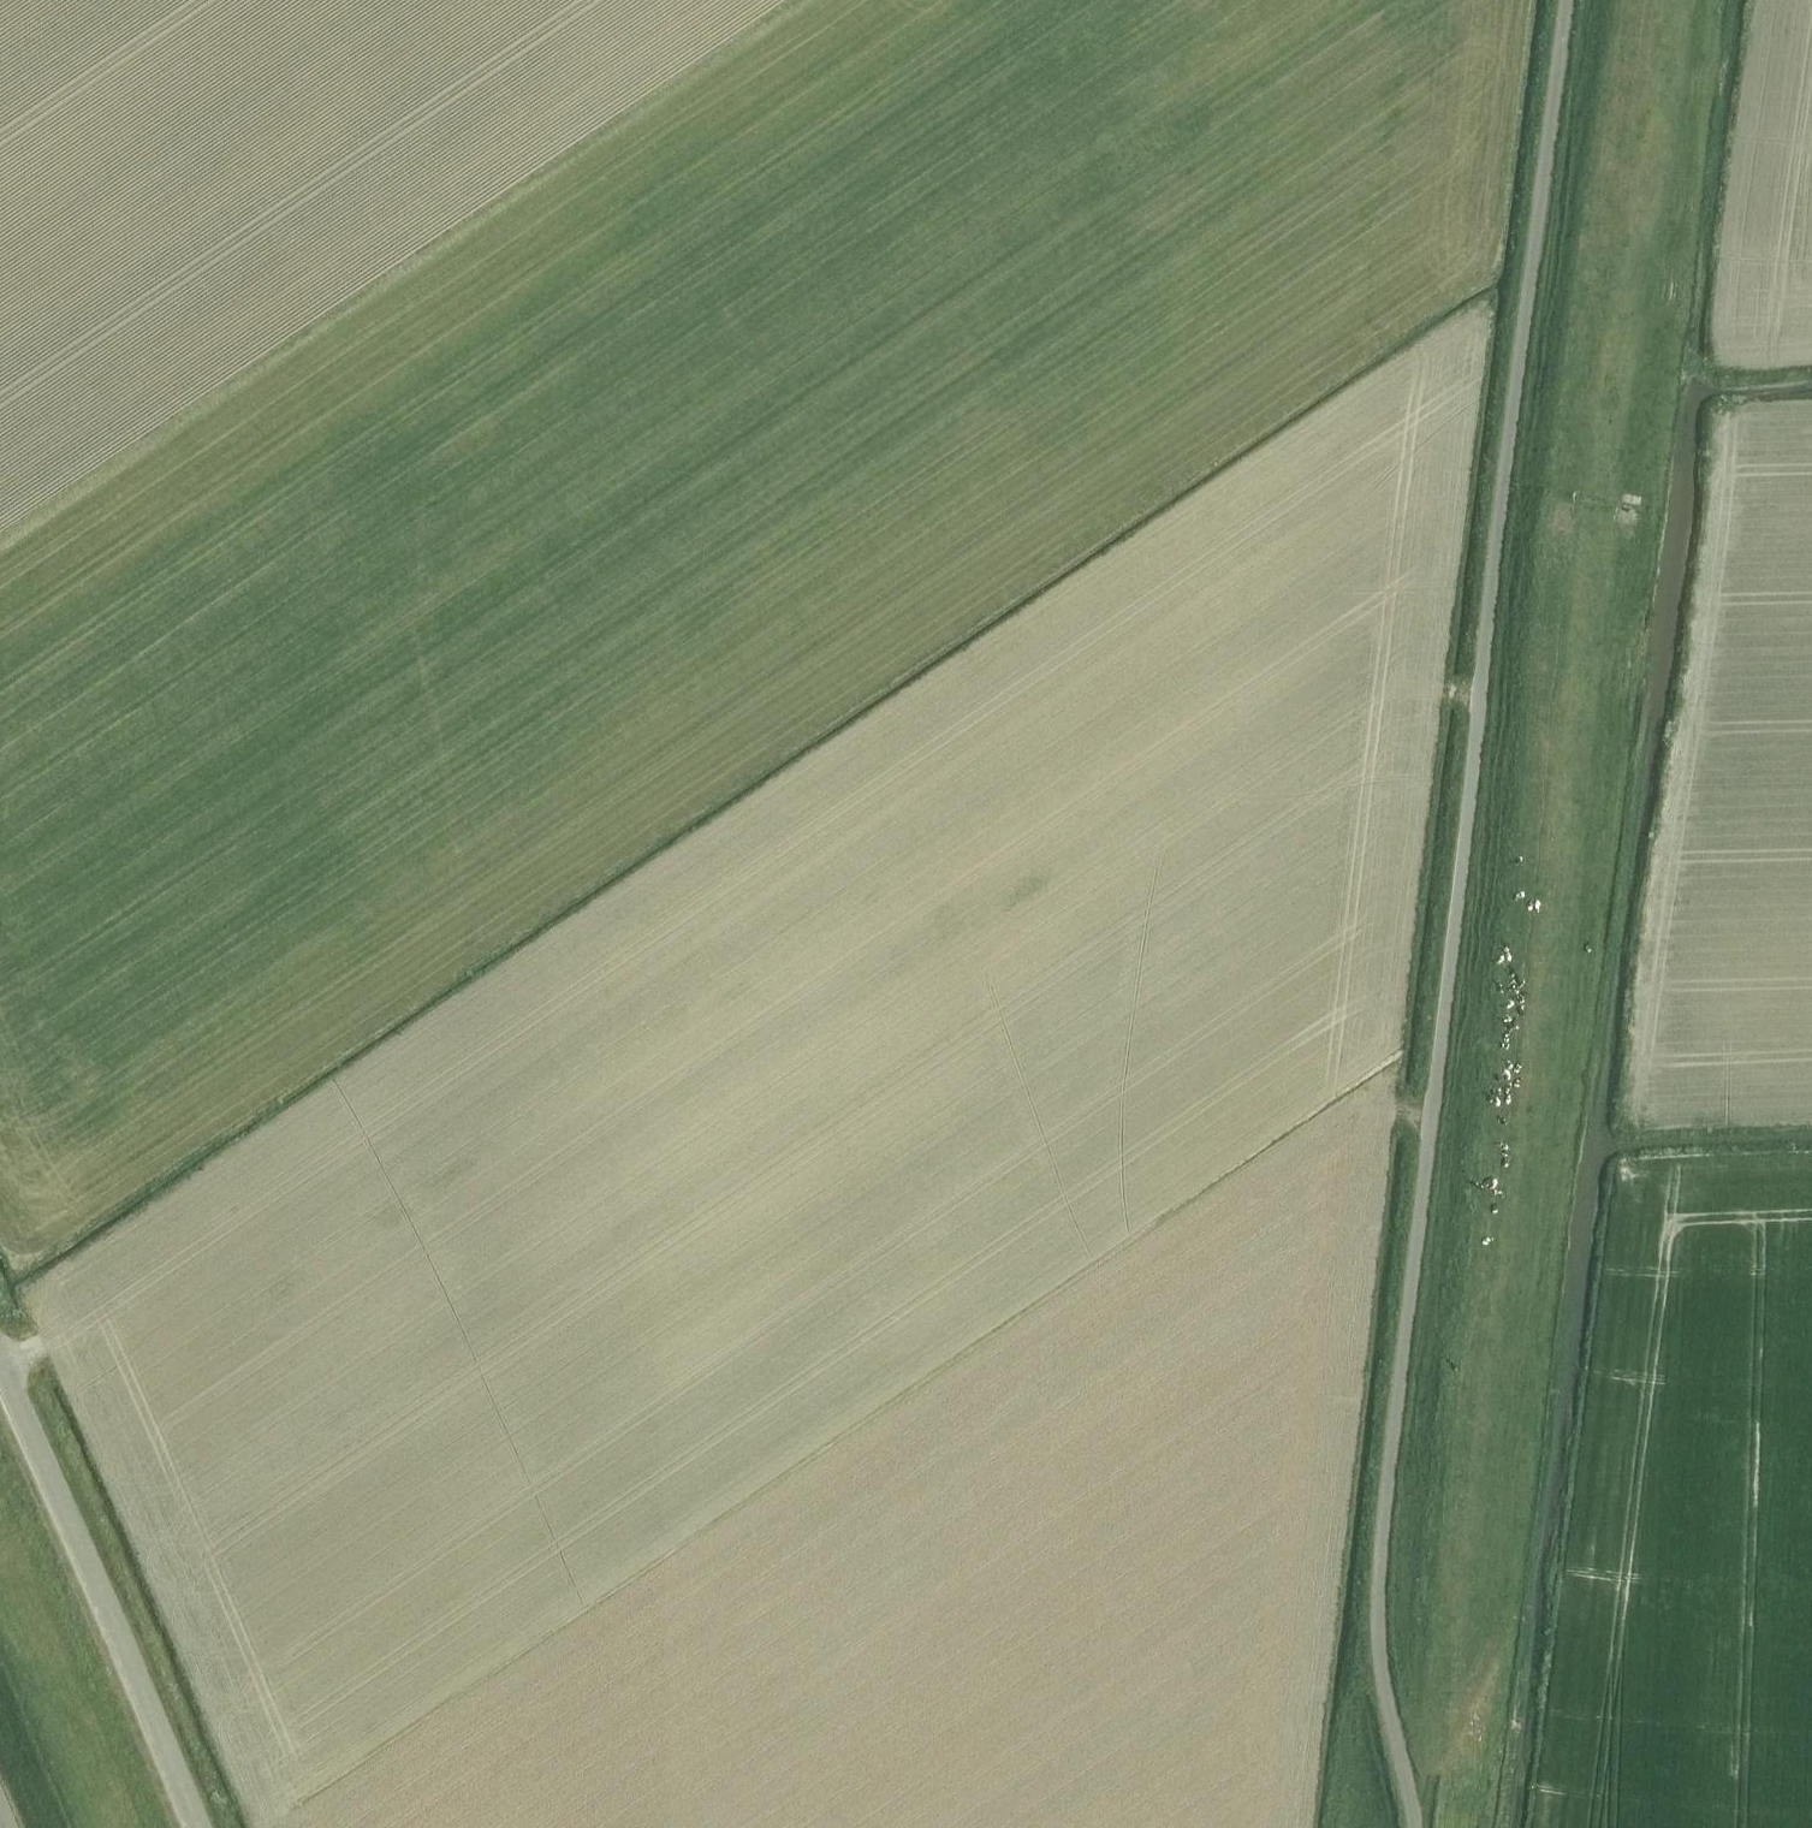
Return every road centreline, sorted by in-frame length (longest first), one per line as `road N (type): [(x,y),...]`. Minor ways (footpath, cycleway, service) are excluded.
road 1 (unclassified): [(1413,1827),(1379,1628),(1380,1553),(1503,484),(1568,0)]
road 2 (unclassified): [(189,1827),(0,1375)]
road 3 (track): [(1503,484),(1701,502),(1714,392),(1811,390)]

